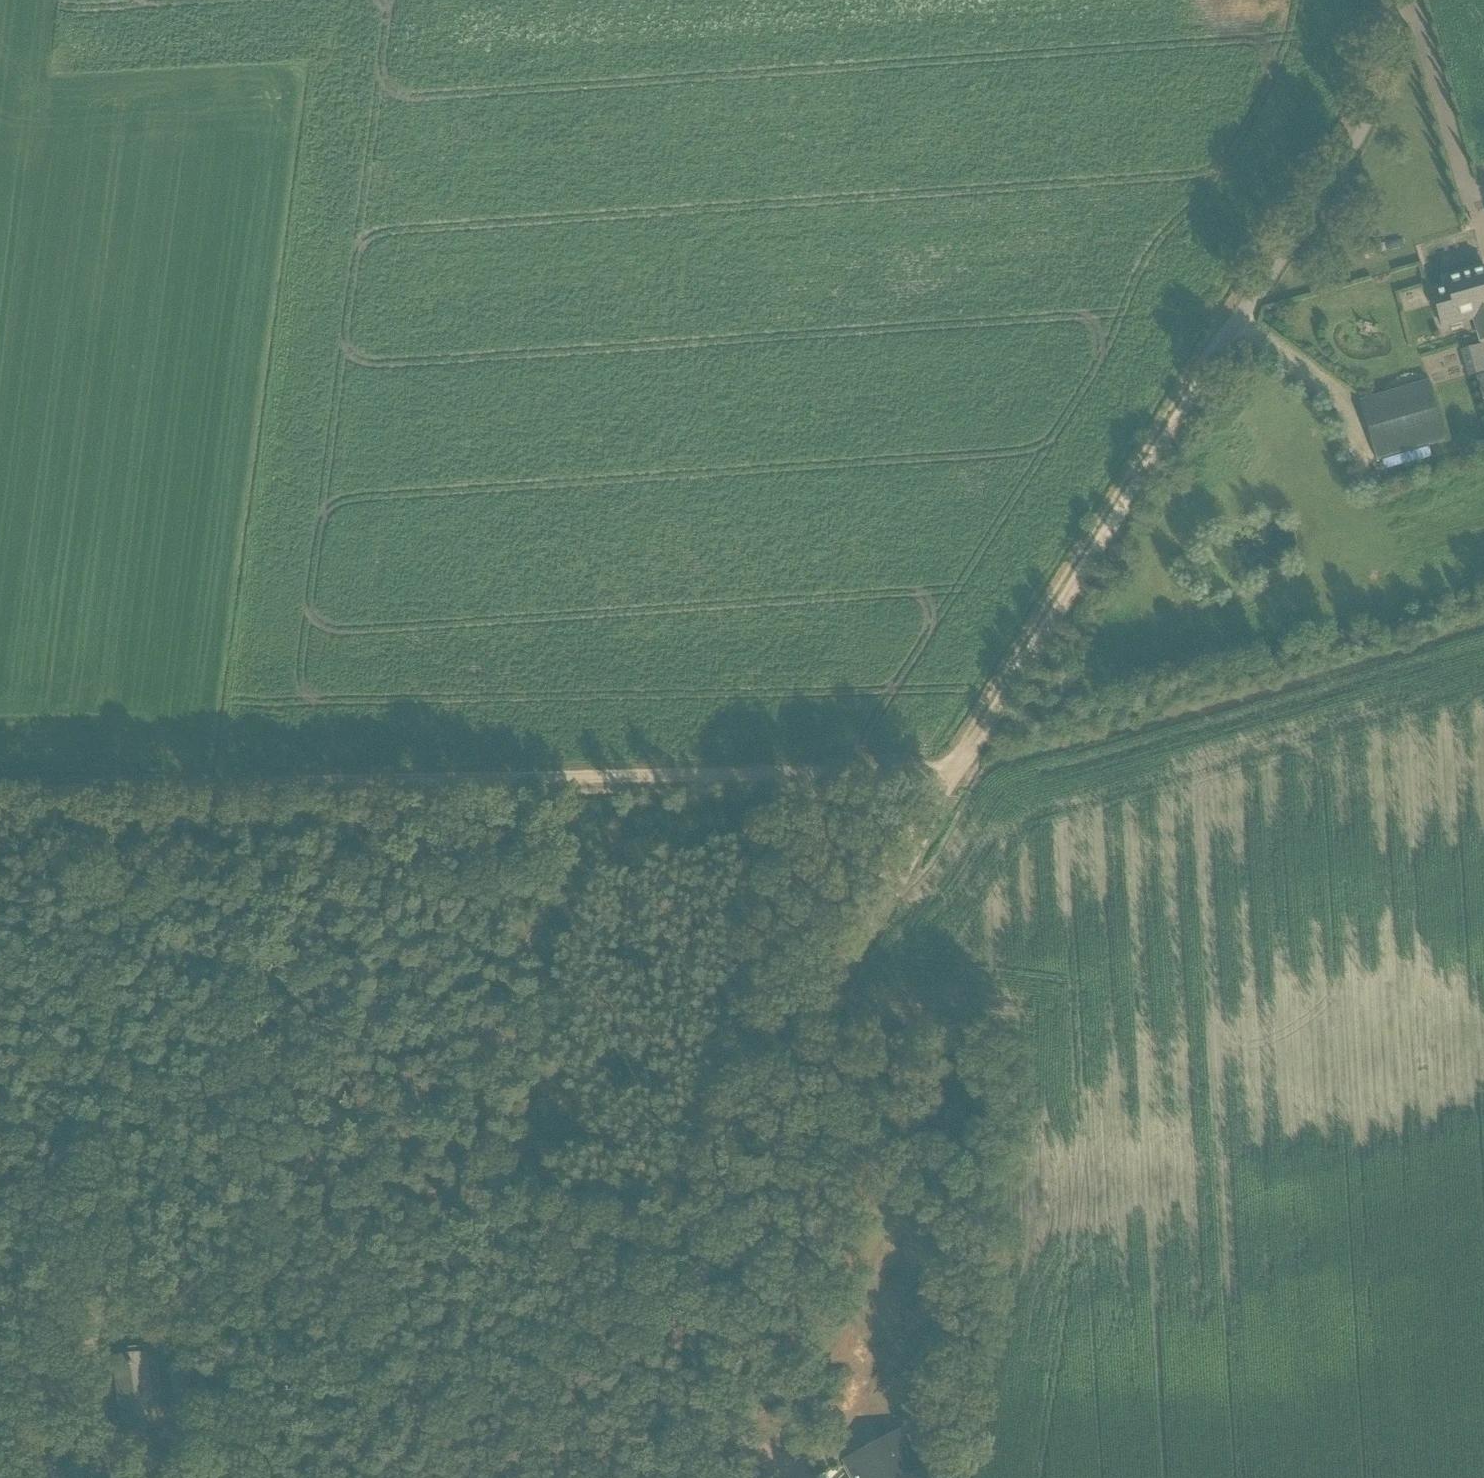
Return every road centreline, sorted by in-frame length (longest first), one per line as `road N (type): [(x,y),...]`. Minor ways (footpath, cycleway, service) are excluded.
road 1 (unclassified): [(821,991),(1024,643),(1249,293),(1361,100),(1393,0)]
road 2 (track): [(953,768),(0,784)]
road 3 (track): [(821,991),(783,1129),(717,1477)]

